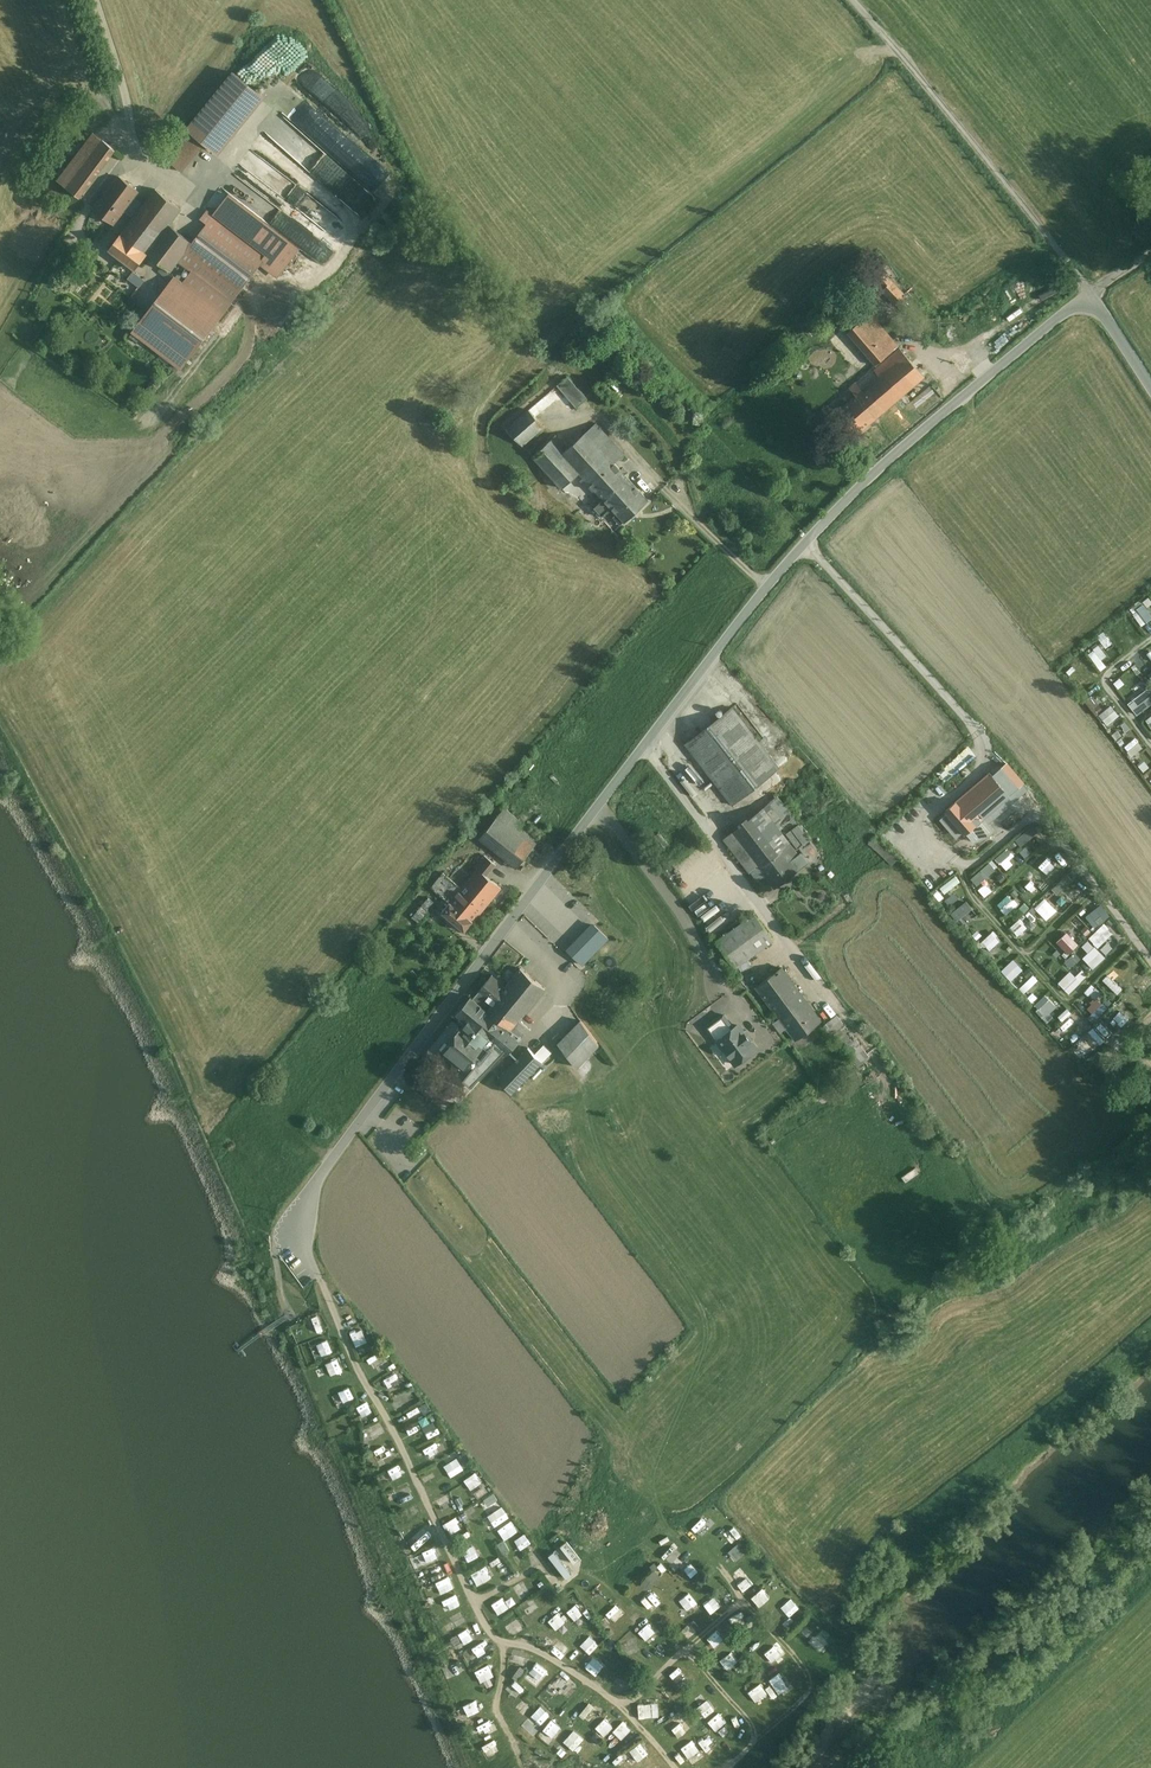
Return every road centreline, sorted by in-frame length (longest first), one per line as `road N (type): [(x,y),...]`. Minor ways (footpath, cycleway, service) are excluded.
road 1 (tertiary): [(296,1234),(322,1175),(507,924),(806,541),(1051,323),(1091,303)]
road 2 (residential): [(852,0),(1086,287),(1091,303)]

